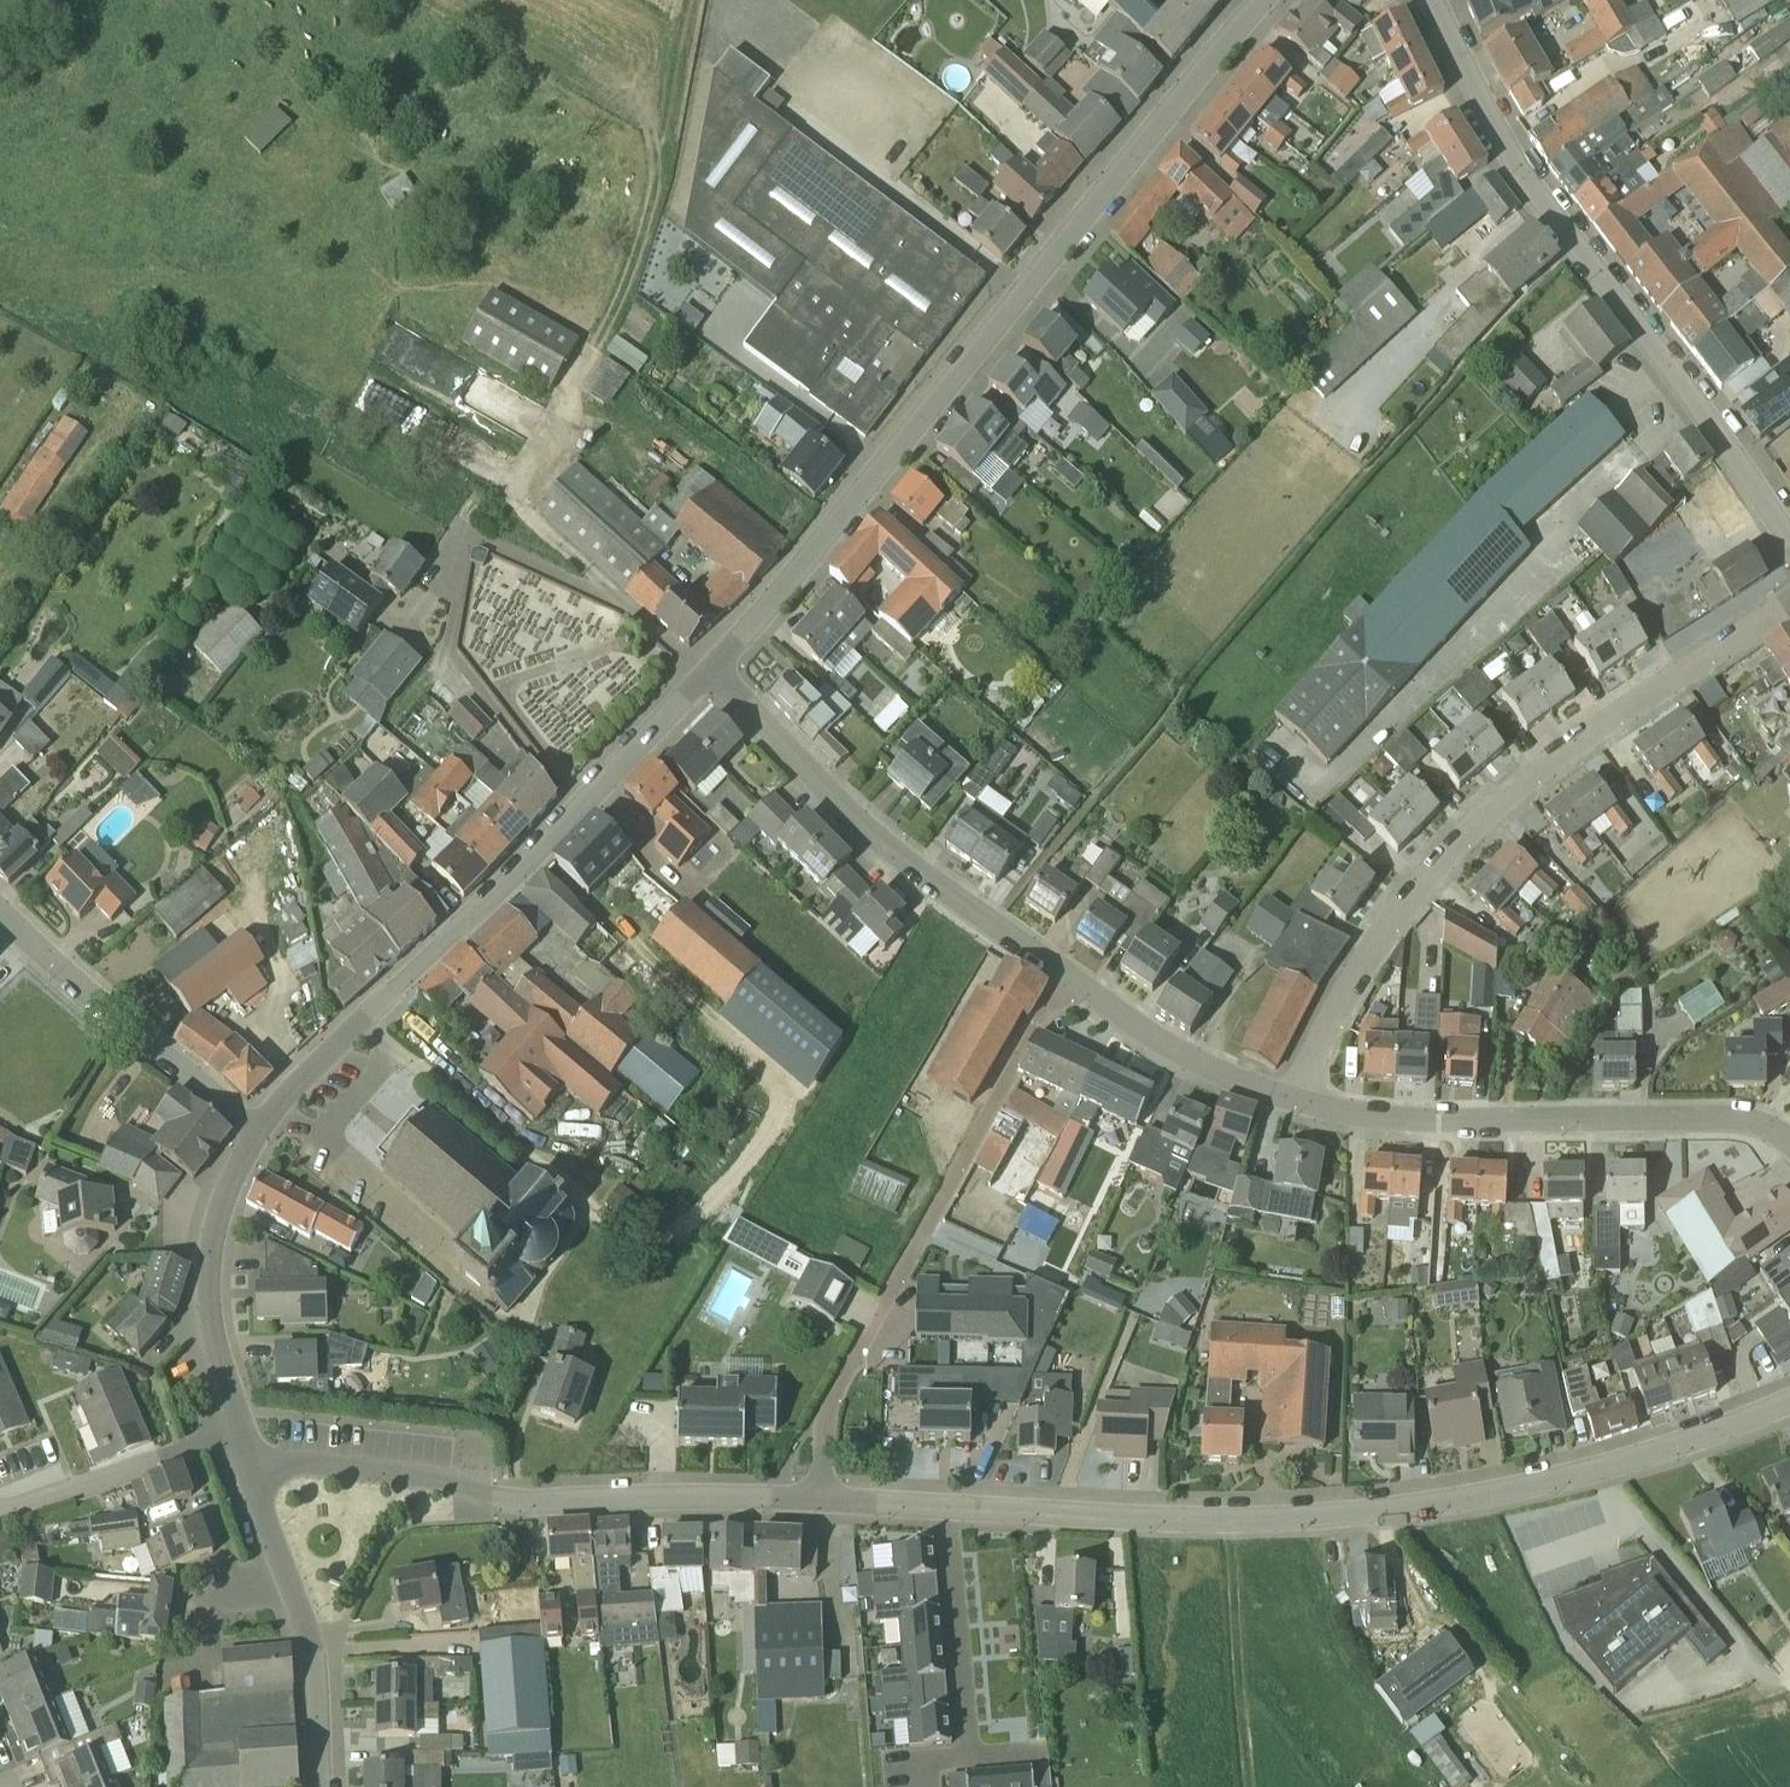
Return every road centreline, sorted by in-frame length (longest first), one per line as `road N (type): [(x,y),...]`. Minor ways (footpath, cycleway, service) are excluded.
road 1 (tertiary): [(698,662),(1268,0)]
road 2 (residential): [(950,1506),(1277,1521),(1377,1514),(1673,1446),(1789,1398)]
road 3 (residential): [(1294,1098),(1362,964),(1425,875),(1524,780),(1624,704),(1789,605)]
road 4 (residential): [(1789,538),(1748,468),(1526,190),(1421,0)]
road 5 (tertiary): [(251,1131),(594,786),(698,662)]
road 6 (residential): [(821,1499),(819,1428),(1067,973)]
road 7 (residential): [(251,1464),(453,1481),(546,1504),(821,1499)]
road 8 (residential): [(1789,1142),(1733,1112),(1433,1122),(1354,1115),(1294,1098)]
road 9 (residential): [(1067,973),(872,839),(698,662)]
road 10 (residential): [(251,1131),(0,909)]
road 11 (tertiary): [(319,1786),(310,1638),(251,1464)]
road 12 (tertiary): [(241,1429),(212,1324),(211,1268),(231,1163),(251,1131)]
road 13 (residential): [(1294,1098),(1150,1030),(1067,973)]
road 14 (residential): [(0,1511),(241,1429)]
road 15 (residential): [(950,1506),(972,1756)]
road 16 (residential): [(669,127),(695,0)]
road 17 (residential): [(821,1499),(950,1506)]

